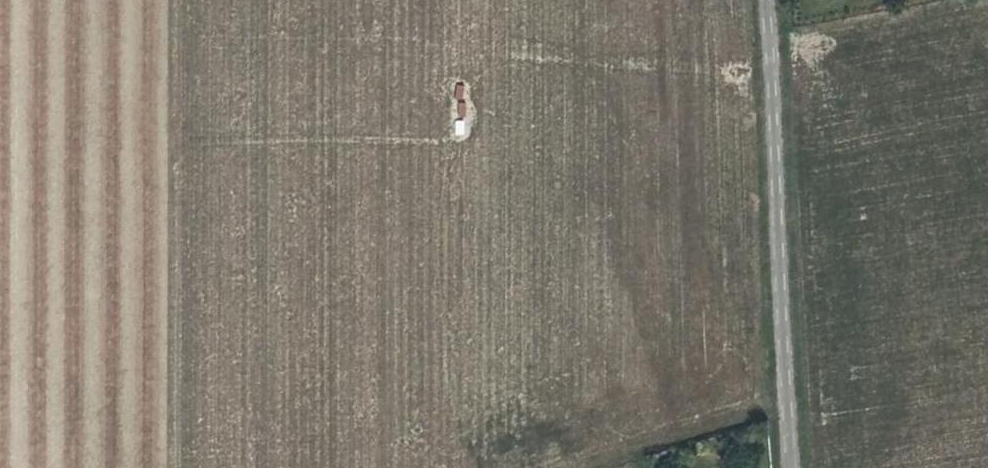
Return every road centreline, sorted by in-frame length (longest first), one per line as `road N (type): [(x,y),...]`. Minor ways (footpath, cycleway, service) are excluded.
road 1 (residential): [(768,0),(799,467)]

